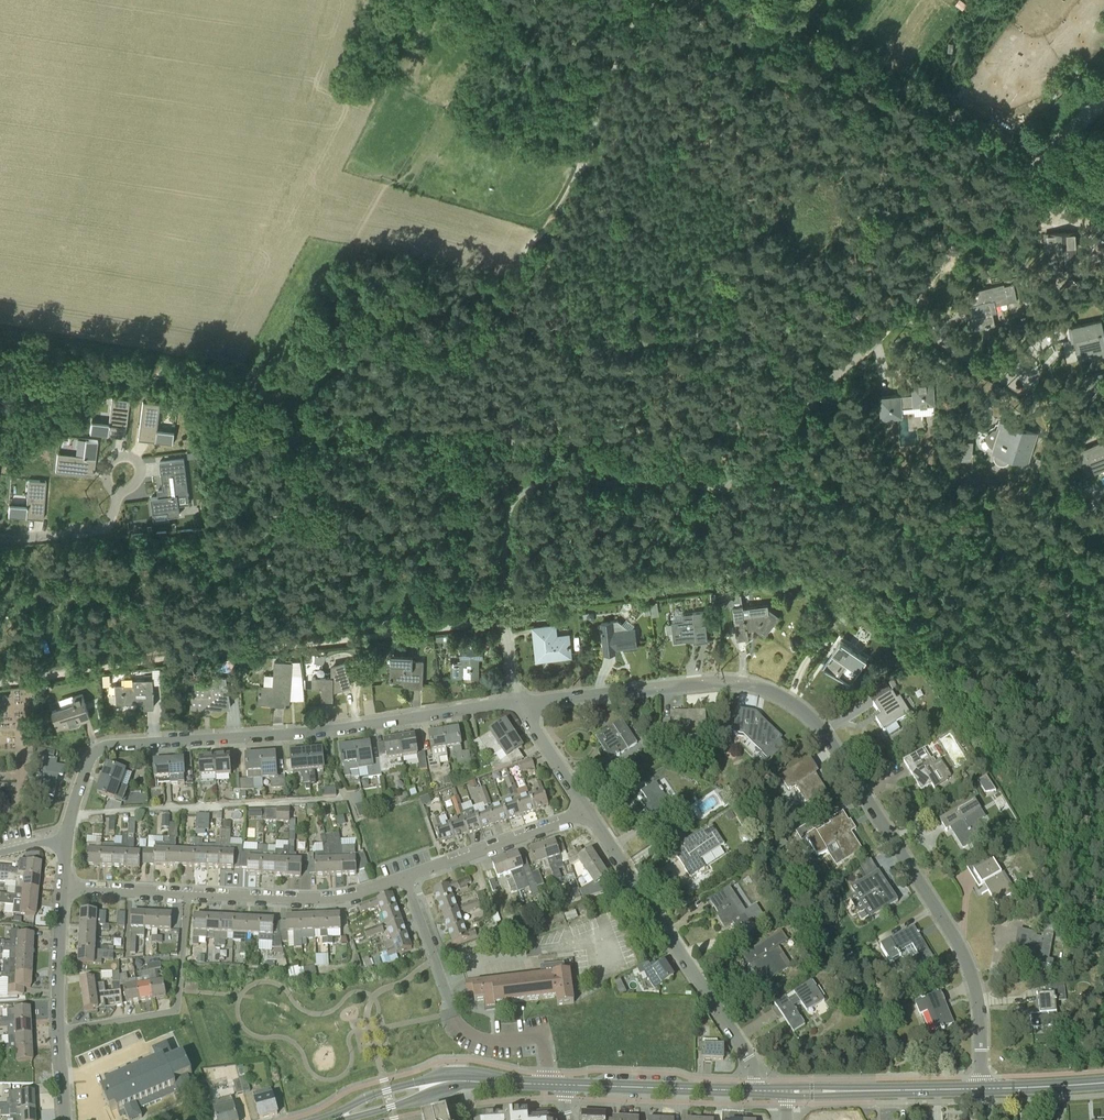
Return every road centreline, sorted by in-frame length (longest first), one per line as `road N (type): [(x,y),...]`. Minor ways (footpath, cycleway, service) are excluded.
road 1 (unclassified): [(517,702),(730,681),(801,709),(826,736),(966,959),(978,998),(982,1088)]
road 2 (unclassified): [(67,840),(87,764),(106,746),(329,730),(517,702)]
road 3 (track): [(0,682),(504,622)]
road 4 (track): [(745,466),(482,418),(258,389)]
road 5 (track): [(1103,573),(760,472)]
road 6 (track): [(1040,161),(735,0)]
road 7 (residential): [(753,1090),(749,1057),(588,810)]
road 8 (unclassified): [(546,1084),(541,1038),(491,1040),(463,1026),(406,878)]
road 9 (track): [(258,389),(0,354)]
road 10 (unclassified): [(59,1029),(175,1008),(189,893)]
road 11 (residential): [(745,466),(900,306)]
road 12 (unclassified): [(189,893),(318,899),(406,878)]
road 13 (residential): [(900,306),(1040,161)]
road 14 (tertiary): [(785,1091),(982,1088)]
road 15 (unclassified): [(406,878),(588,810)]
road 16 (tertiary): [(564,1085),(753,1090)]
road 17 (track): [(663,0),(611,71),(581,167)]
road 18 (tertiary): [(459,1081),(387,1090),(321,1119)]
road 19 (unclassified): [(59,1029),(64,886)]
road 20 (residential): [(0,539),(101,529),(118,492)]
road 21 (residential): [(1022,373),(952,349),(900,306)]
road 22 (unclassified): [(588,810),(517,702)]
road 23 (unclassified): [(64,886),(189,893)]
road 24 (tertiary): [(342,1119),(459,1081)]

